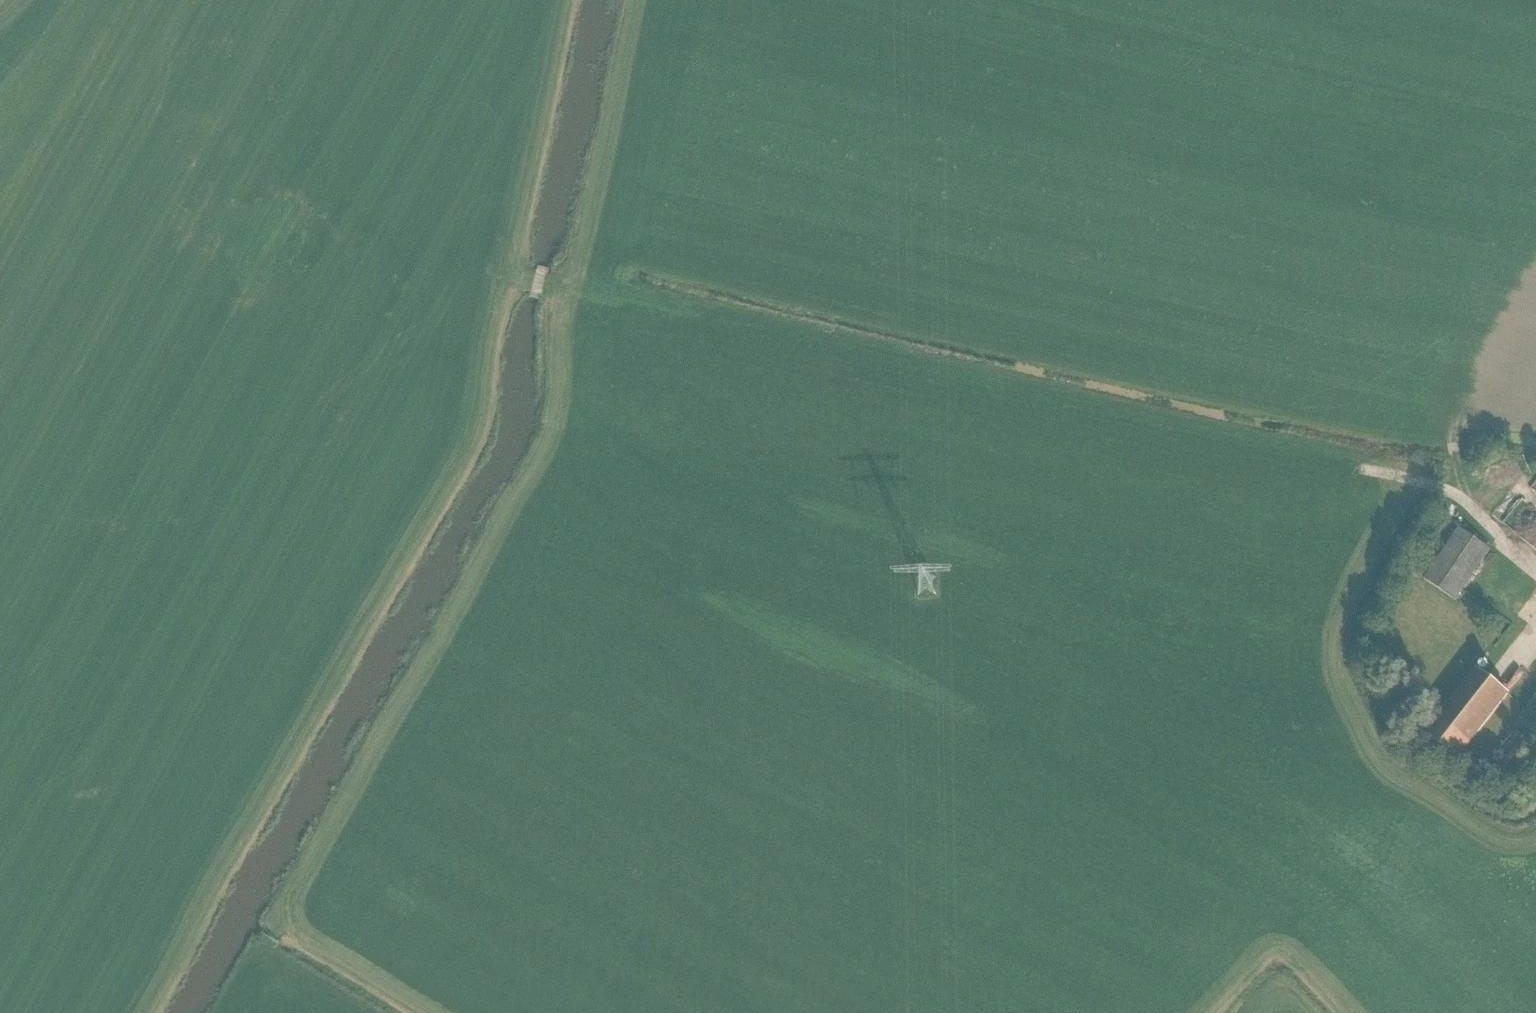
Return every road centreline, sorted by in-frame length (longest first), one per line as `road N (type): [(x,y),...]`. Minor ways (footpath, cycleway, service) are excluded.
road 1 (track): [(1535,570),(1455,492),(1359,470)]

